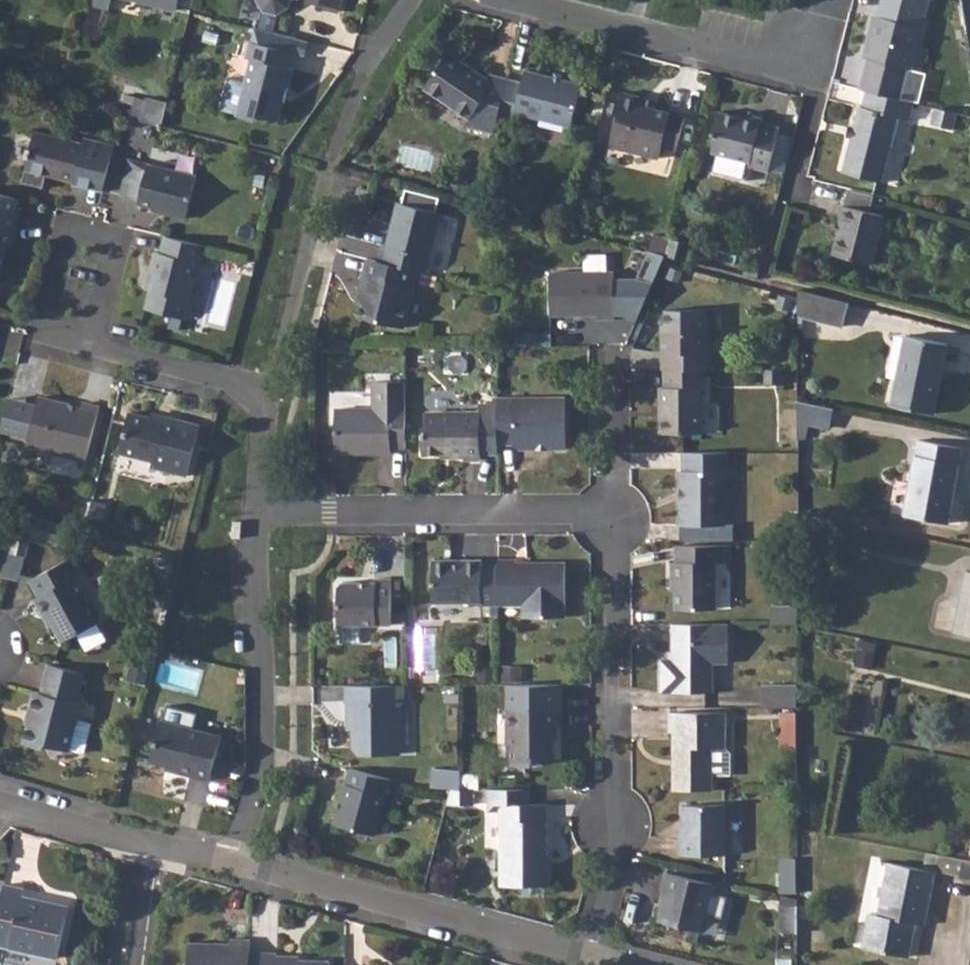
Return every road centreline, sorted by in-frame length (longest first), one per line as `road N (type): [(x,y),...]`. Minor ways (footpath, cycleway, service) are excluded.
road 1 (residential): [(613,515),(616,870),(594,958)]
road 2 (residential): [(517,0),(753,57),(799,45),(819,90),(795,181)]
road 3 (residential): [(233,867),(594,958)]
road 4 (residential): [(233,867),(264,764),(255,509)]
road 5 (residential): [(255,509),(613,515)]
road 6 (residential): [(330,184),(276,378),(260,398)]
road 7 (residential): [(97,344),(40,330),(67,226),(121,238)]
road 8 (residential): [(260,398),(97,344)]
road 9 (residential): [(613,515),(614,347)]
road 10 (residential): [(415,0),(342,148)]
road 11 (residential): [(0,804),(158,848)]

